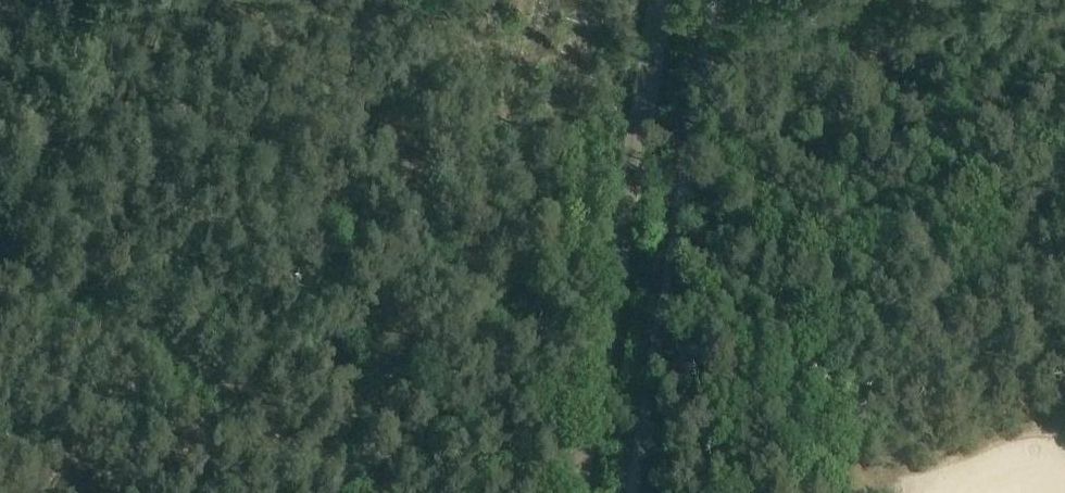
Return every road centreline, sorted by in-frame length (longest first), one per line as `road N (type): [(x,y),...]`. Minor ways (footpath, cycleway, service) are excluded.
road 1 (tertiary): [(566,492),(656,0)]

